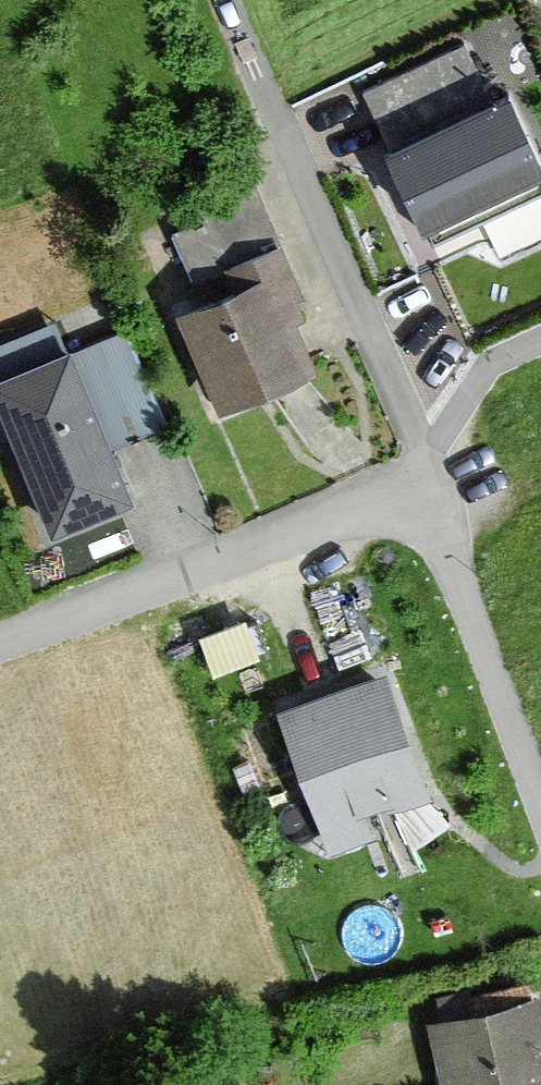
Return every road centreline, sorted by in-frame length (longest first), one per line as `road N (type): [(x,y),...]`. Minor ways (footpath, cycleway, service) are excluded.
road 1 (residential): [(427,482),(221,0)]
road 2 (residential): [(427,482),(0,639)]
road 3 (residential): [(540,799),(427,482)]

